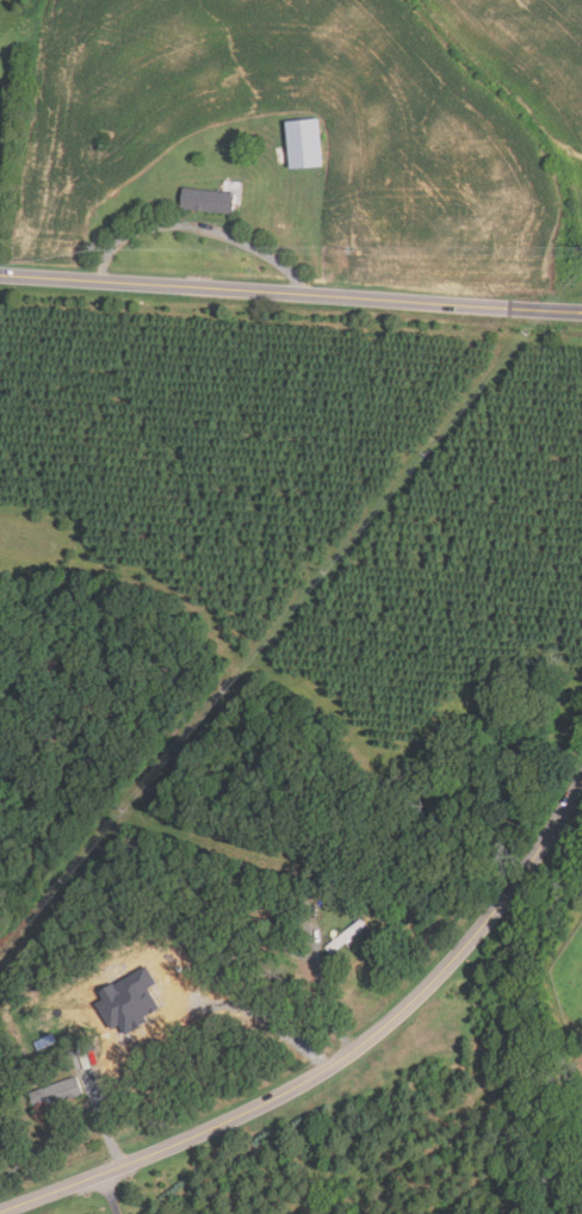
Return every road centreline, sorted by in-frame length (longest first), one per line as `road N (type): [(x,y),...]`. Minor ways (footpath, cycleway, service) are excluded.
road 1 (tertiary): [(0,1213),(185,1144),(339,1066),(390,1027),(497,915),(581,786)]
road 2 (tertiary): [(0,275),(581,312)]

